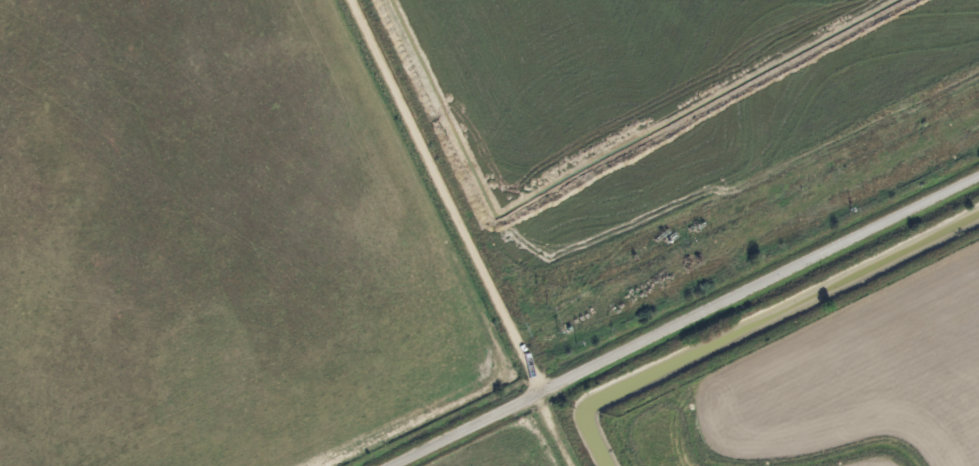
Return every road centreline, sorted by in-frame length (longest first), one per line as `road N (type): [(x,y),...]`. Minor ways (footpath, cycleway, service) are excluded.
road 1 (residential): [(346,0),(572,465)]
road 2 (residential): [(535,395),(978,181)]
road 3 (residential): [(389,465),(535,395)]

